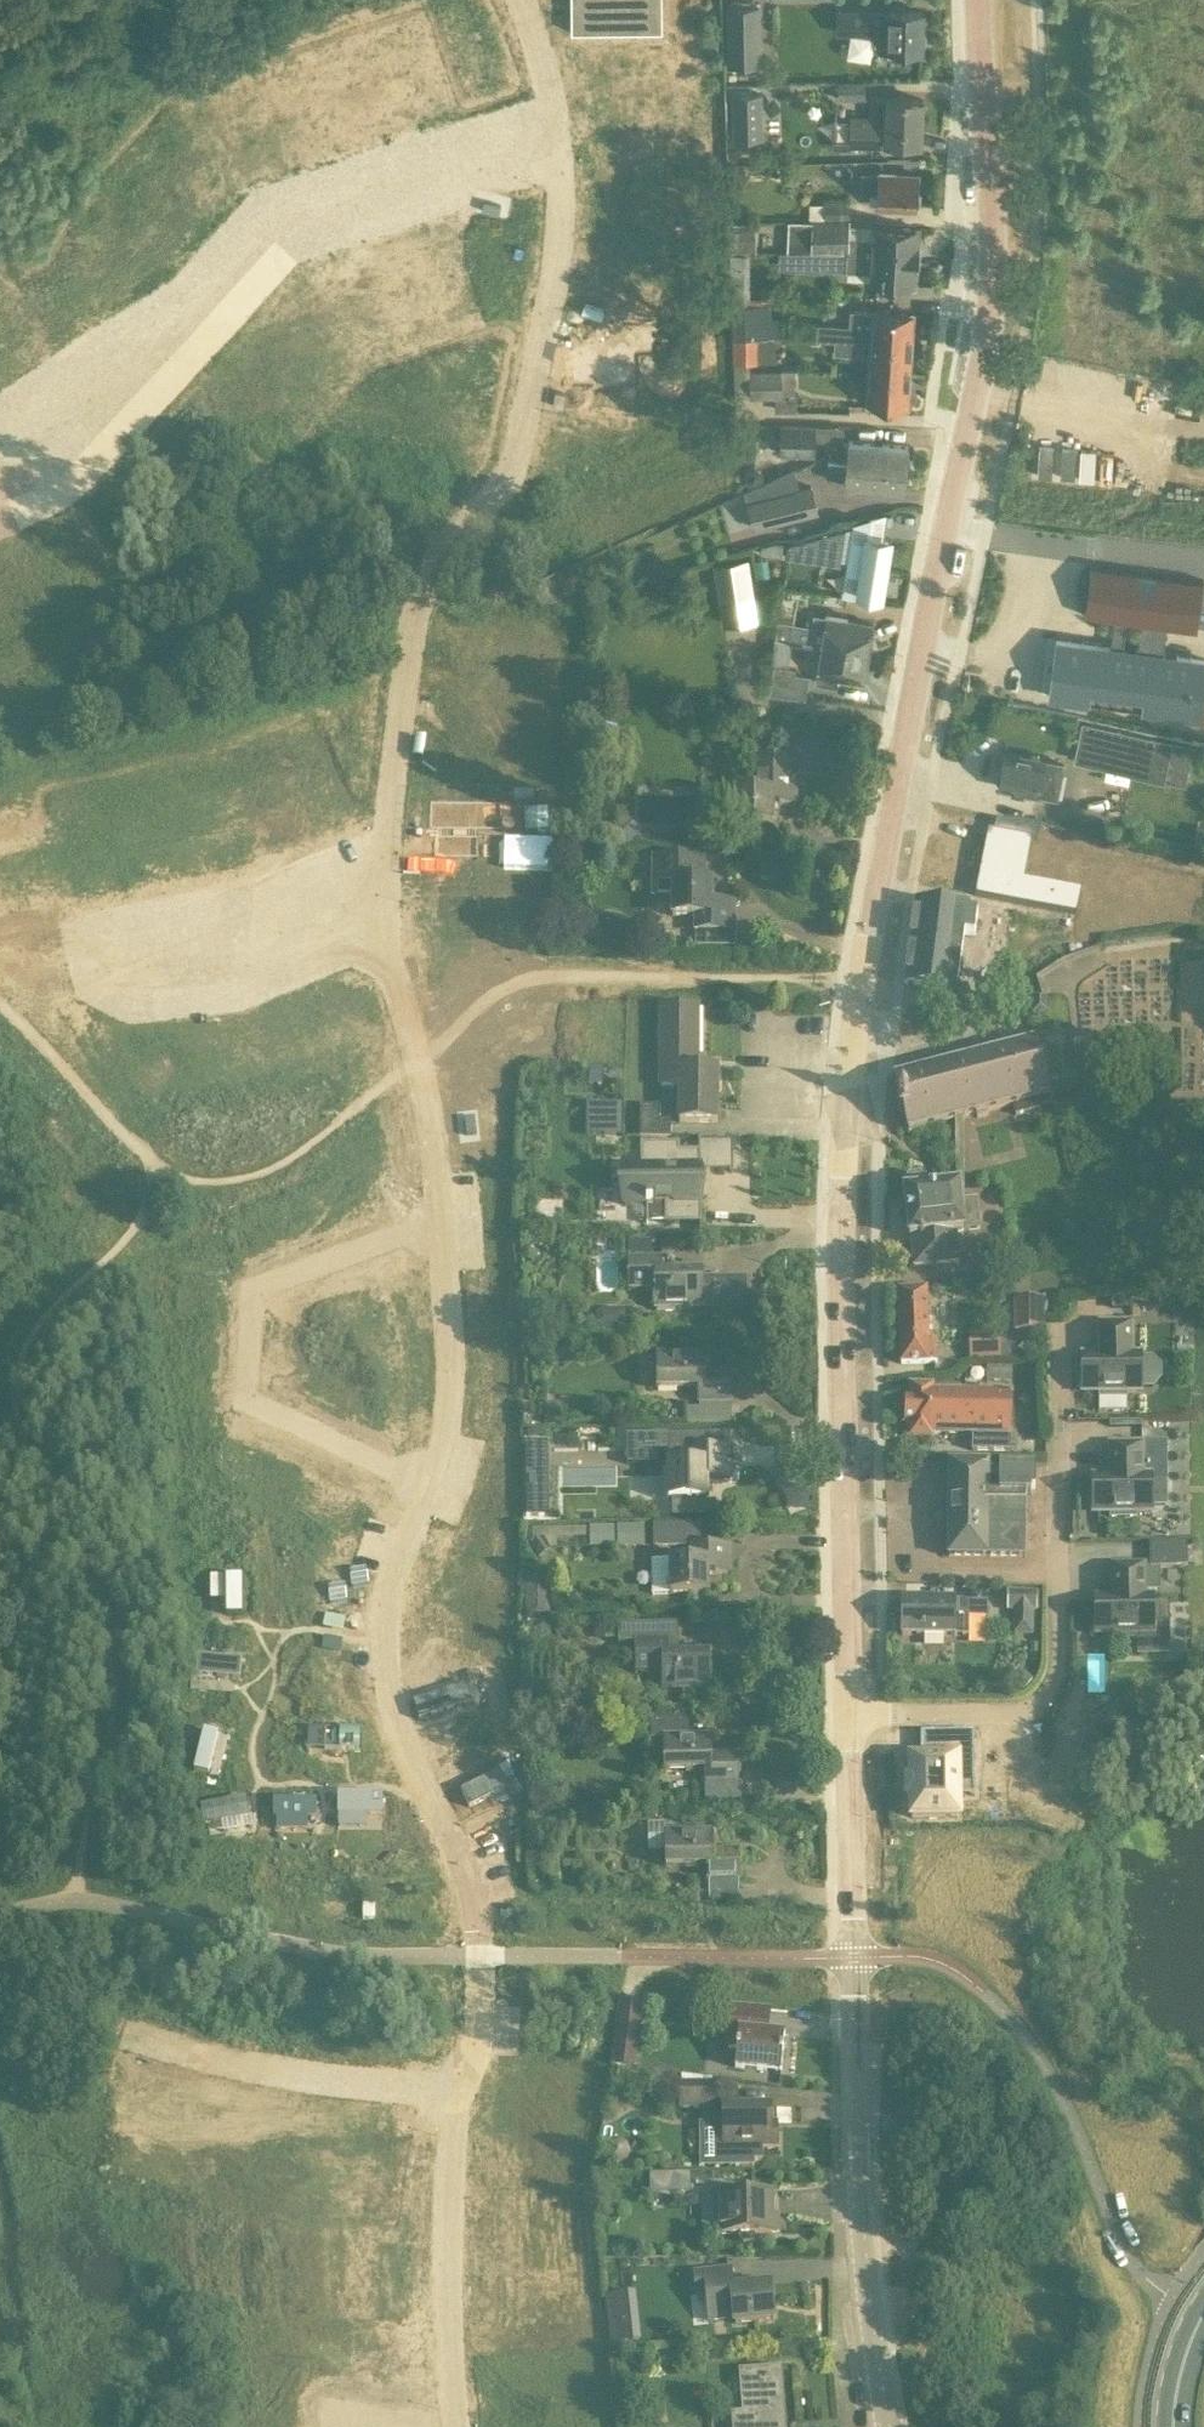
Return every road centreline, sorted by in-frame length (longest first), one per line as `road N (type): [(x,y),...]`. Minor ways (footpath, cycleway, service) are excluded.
road 1 (tertiary): [(843,1711),(839,1279),(851,1054),(992,319),(996,238),(979,0)]
road 2 (residential): [(380,909),(415,593),(430,562),(513,467),(561,244),(554,137)]
road 3 (residential): [(0,478),(64,437),(188,327),(268,234),(292,219),(554,137)]
road 4 (residential): [(460,2090),(480,2042),(479,1919),(470,1876),(394,1718),(383,1651),(392,1582),(428,1484)]
road 5 (residential): [(428,1484),(247,1402),(253,1288),(440,1221)]
road 6 (tertiary): [(888,2426),(866,2282),(858,1958)]
road 7 (residential): [(843,1711),(1006,1715),(1050,1693),(1058,1673),(1059,1442)]
road 8 (residential): [(454,2426),(444,2221),(460,2090)]
road 9 (residential): [(133,2033),(303,2075),(460,2090)]
road 10 (residential): [(440,1221),(429,1122),(380,909)]
road 11 (residential): [(78,970),(380,909)]
road 12 (residential): [(428,1484),(451,1381),(440,1221)]
road 13 (unclassified): [(858,1958),(598,1957)]
road 14 (tertiary): [(858,1958),(843,1711)]
road 15 (residential): [(554,137),(520,0)]

